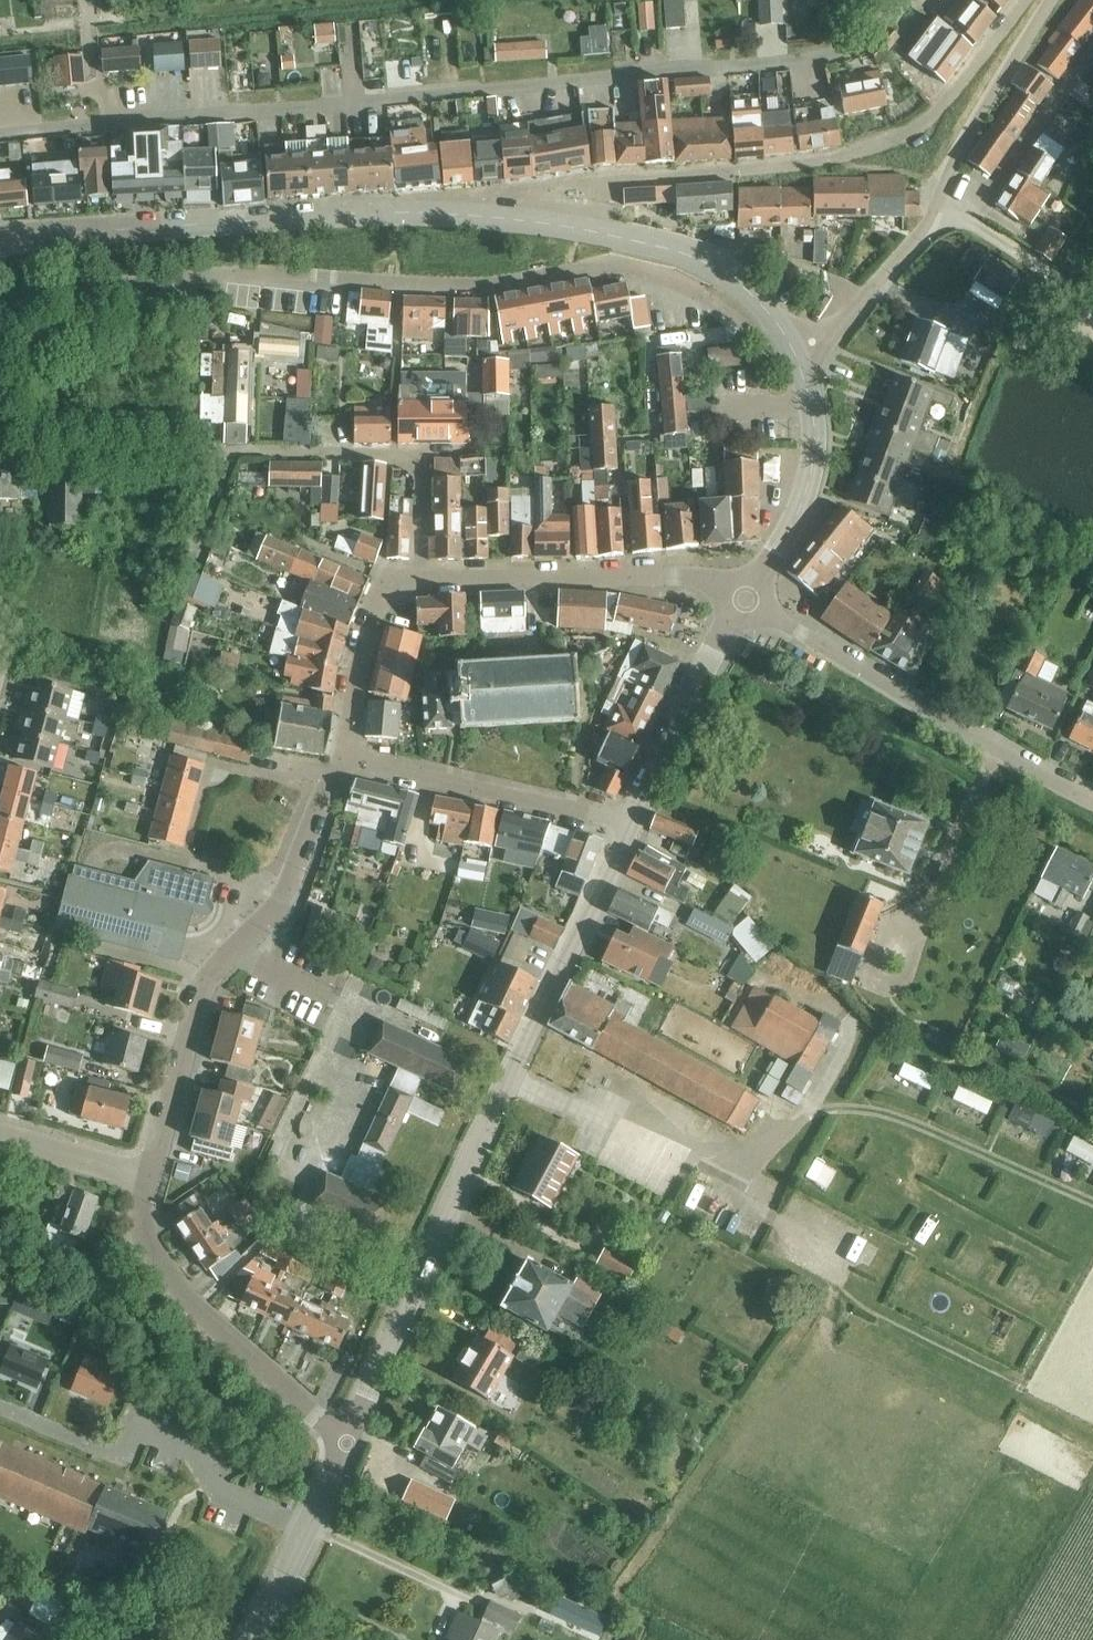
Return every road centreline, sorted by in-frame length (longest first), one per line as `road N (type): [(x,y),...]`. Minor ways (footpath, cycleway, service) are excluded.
road 1 (residential): [(0,136),(803,60),(870,34),(898,0)]
road 2 (secondary): [(344,1443),(623,820)]
road 3 (residential): [(446,211),(518,187),(830,159),(927,125),(1020,0)]
road 4 (residential): [(148,1179),(199,979),(274,910),(344,754)]
road 5 (secondary): [(1,240),(446,211)]
road 6 (residential): [(803,351),(781,358),(694,288),(604,263),(478,285),(397,285)]
road 7 (residential): [(1092,799),(744,599)]
road 8 (secondary): [(803,351),(754,294),(688,253),(591,227),(446,211)]
road 9 (residential): [(303,1532),(213,1491),(191,1454),(145,1427),(106,1449),(0,1405)]
road 10 (residential): [(192,446),(418,457),(417,576)]
road 11 (residential): [(344,1443),(171,1278),(146,1233),(148,1179)]
road 12 (residential): [(417,576),(679,576),(744,599)]
road 13 (track): [(1092,1202),(902,1119),(861,1109),(803,1112)]
road 14 (residential): [(623,820),(344,754)]
road 15 (secondary): [(744,599),(808,483),(813,443),(803,351)]
road 16 (secondary): [(623,820),(744,599)]
road 17 (residential): [(944,197),(953,167),(1056,0)]
road 18 (residential): [(803,351),(875,286),(944,197)]
road 19 (residential): [(967,211),(1092,43)]
road 20 (residential): [(344,754),(367,629),(394,583),(417,576)]
road 21 (residential): [(193,274),(397,285)]
road 22 (residential): [(0,295),(193,274)]
road 23 (unclassified): [(192,446),(0,422)]
road 24 (residential): [(192,446),(193,274)]
road 25 (residential): [(1092,317),(967,211)]
road 26 (residential): [(0,1135),(148,1179)]

